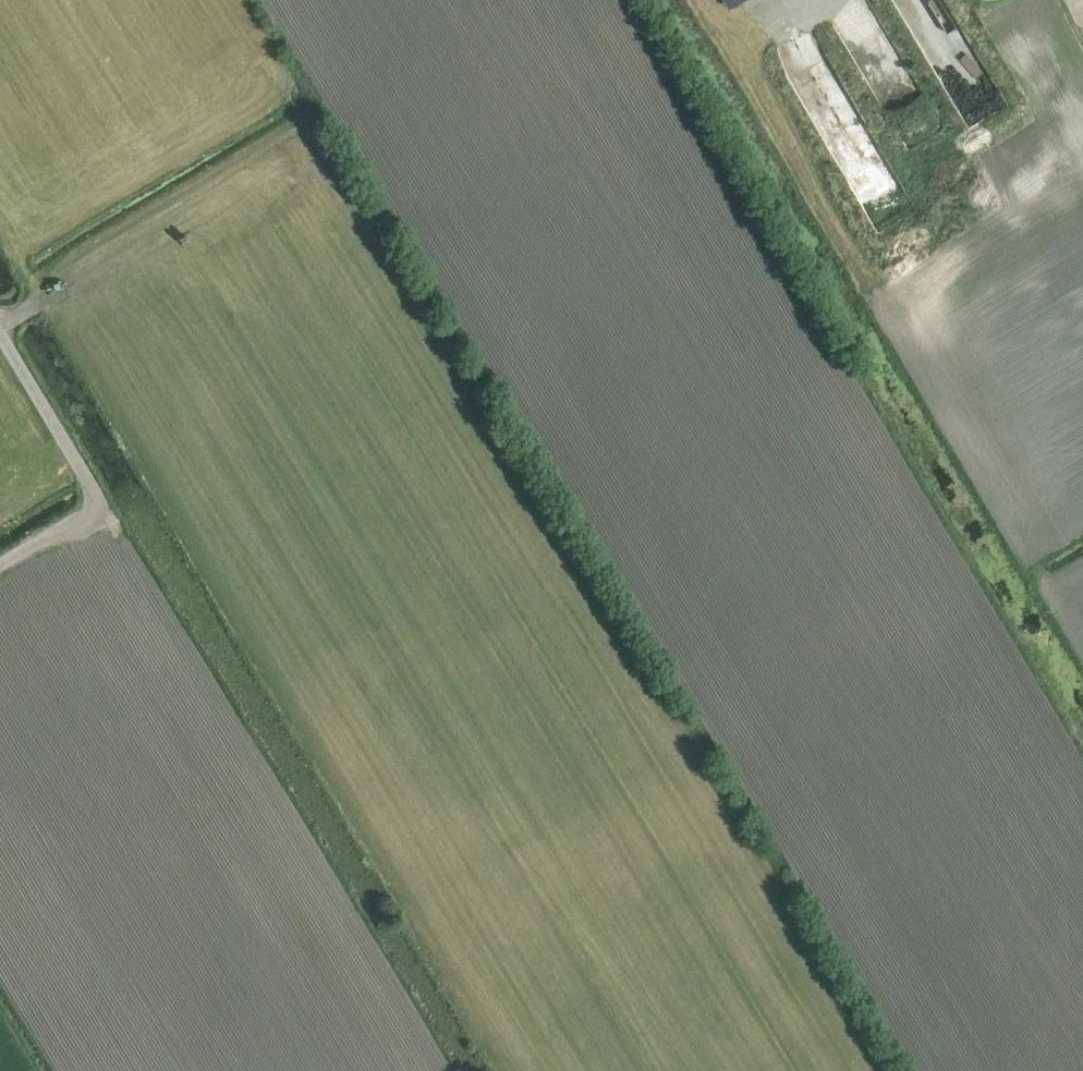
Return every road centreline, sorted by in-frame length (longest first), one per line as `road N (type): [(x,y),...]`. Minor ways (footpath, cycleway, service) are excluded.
road 1 (track): [(0,339),(100,505),(0,566)]

